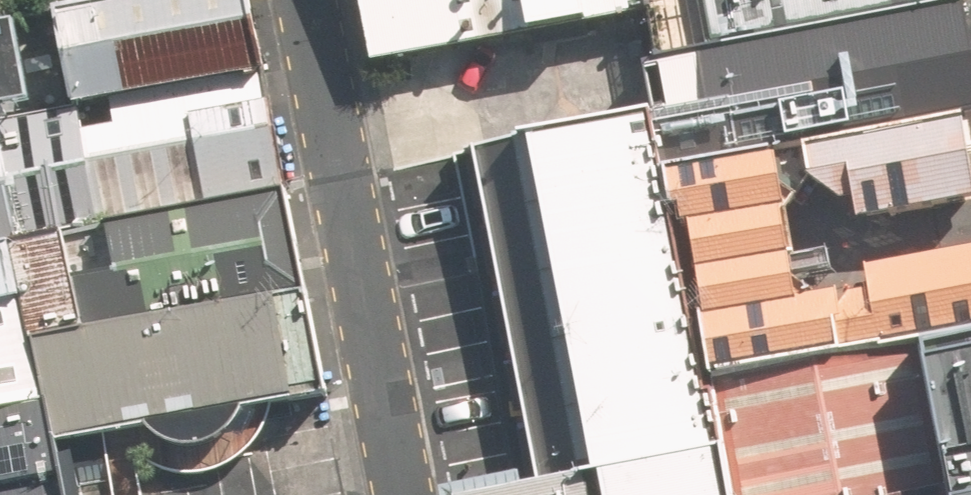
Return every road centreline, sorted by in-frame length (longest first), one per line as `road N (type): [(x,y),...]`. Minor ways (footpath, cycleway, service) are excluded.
road 1 (residential): [(309,0),(412,494)]

